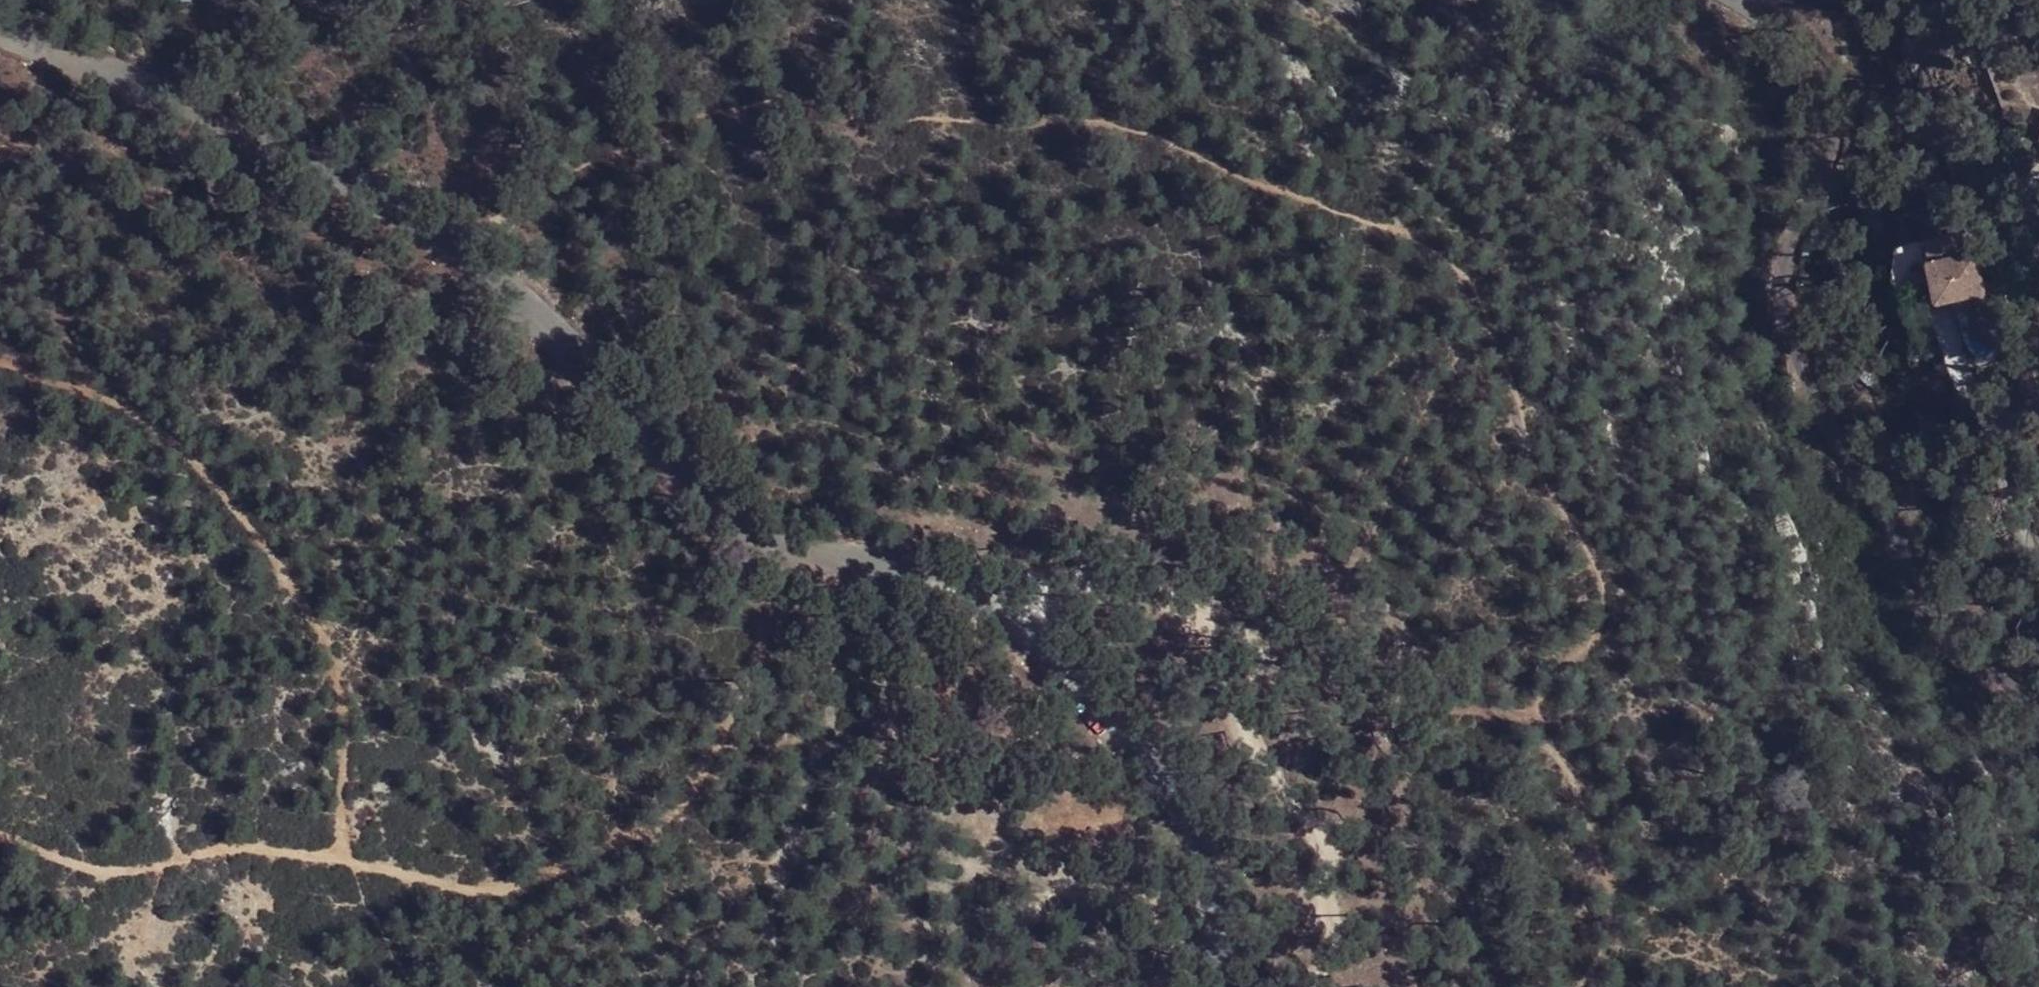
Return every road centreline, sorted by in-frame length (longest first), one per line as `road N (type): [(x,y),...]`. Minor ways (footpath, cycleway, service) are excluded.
road 1 (unclassified): [(1226,986),(1185,812),(1106,715),(991,598),(911,558),(823,556),(764,534),(477,268),(379,193),(0,25)]
road 2 (residential): [(1731,0),(1758,15),(1804,63),(1828,116),(1788,261),(1788,334),(1935,625),(1964,658),(2038,708)]

